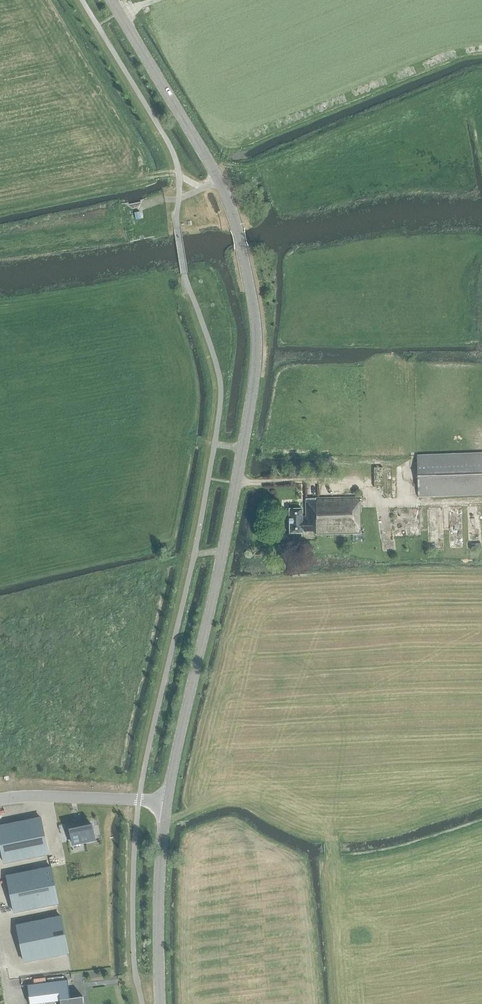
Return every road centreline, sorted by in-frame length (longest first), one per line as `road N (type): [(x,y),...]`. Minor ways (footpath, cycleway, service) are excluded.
road 1 (tertiary): [(168,802),(237,483),(257,330),(225,194),(111,0)]
road 2 (tertiary): [(160,1003),(159,887),(168,802)]
road 3 (unclassified): [(168,802),(0,798)]

